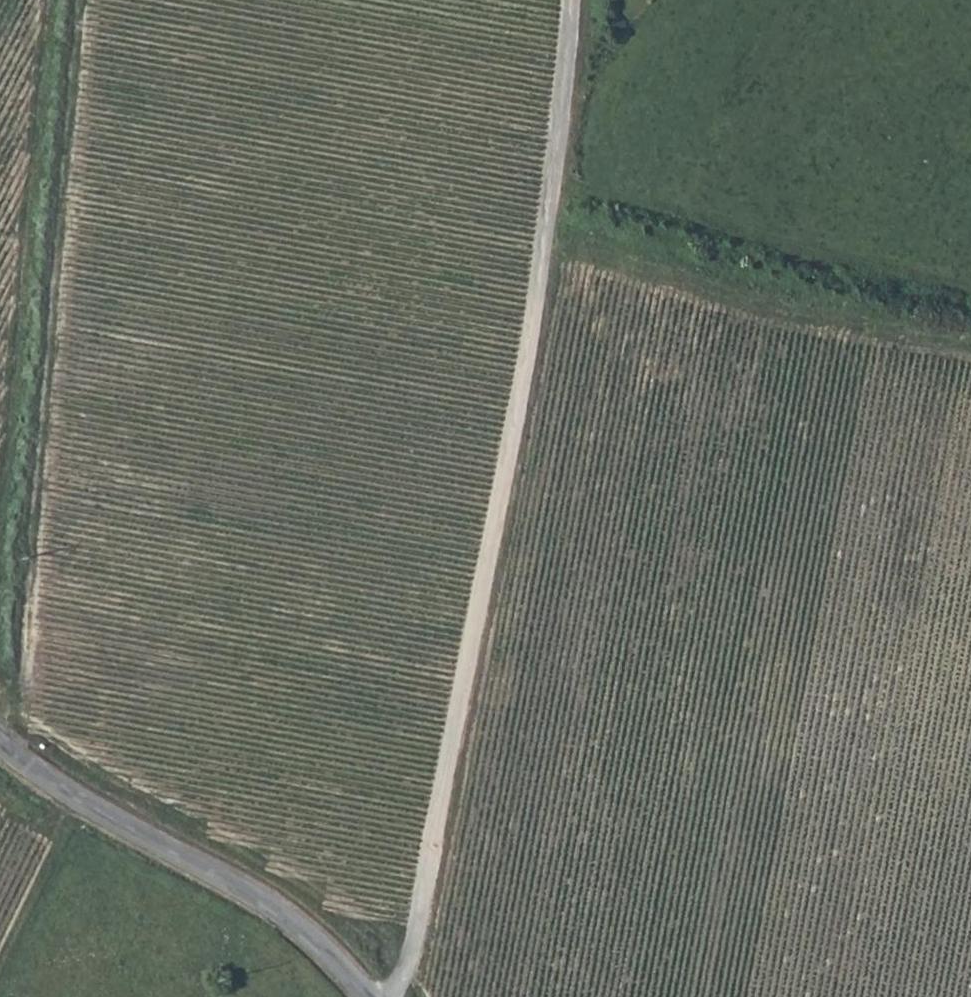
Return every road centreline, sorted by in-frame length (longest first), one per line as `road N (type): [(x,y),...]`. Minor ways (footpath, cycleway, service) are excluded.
road 1 (track): [(388,996),(415,940),(553,205),(570,0)]
road 2 (track): [(0,731),(24,622),(73,0)]
road 3 (unclassified): [(0,745),(86,805),(257,897),(327,951),(368,996)]

